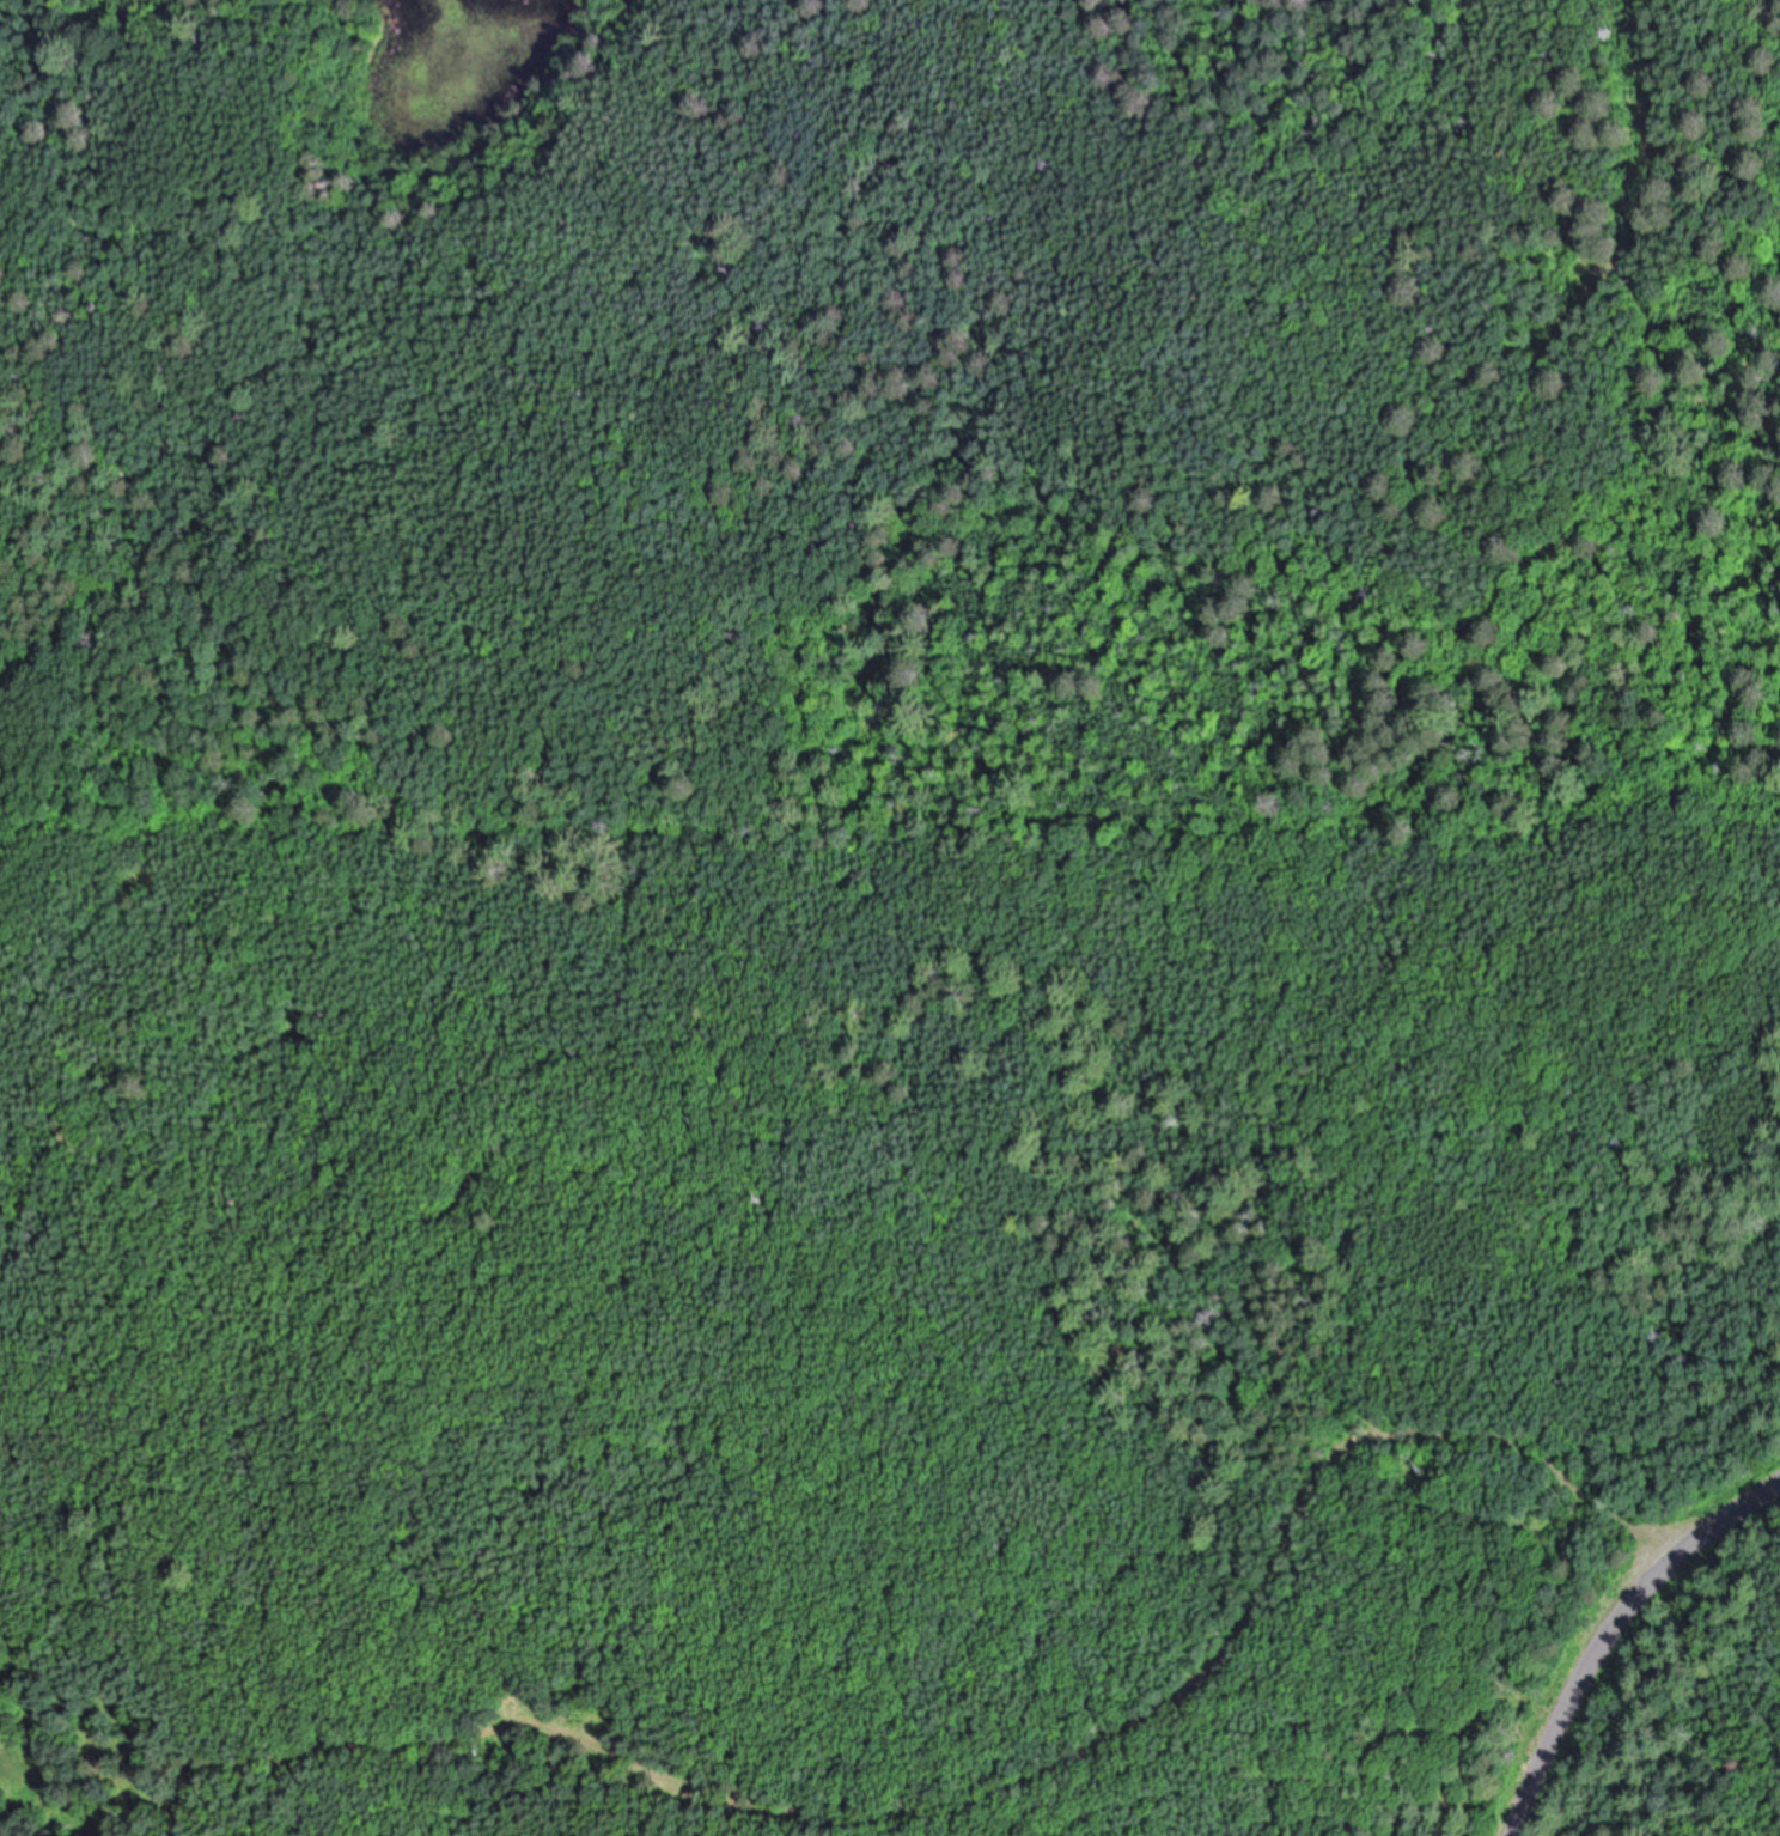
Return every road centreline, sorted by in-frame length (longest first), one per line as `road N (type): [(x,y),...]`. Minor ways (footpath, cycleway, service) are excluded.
road 1 (residential): [(1779,1478),(1658,1563),(1567,1697),(1516,1835)]
road 2 (track): [(1631,0),(1648,120),(1639,212),(1609,274),(1544,345)]

